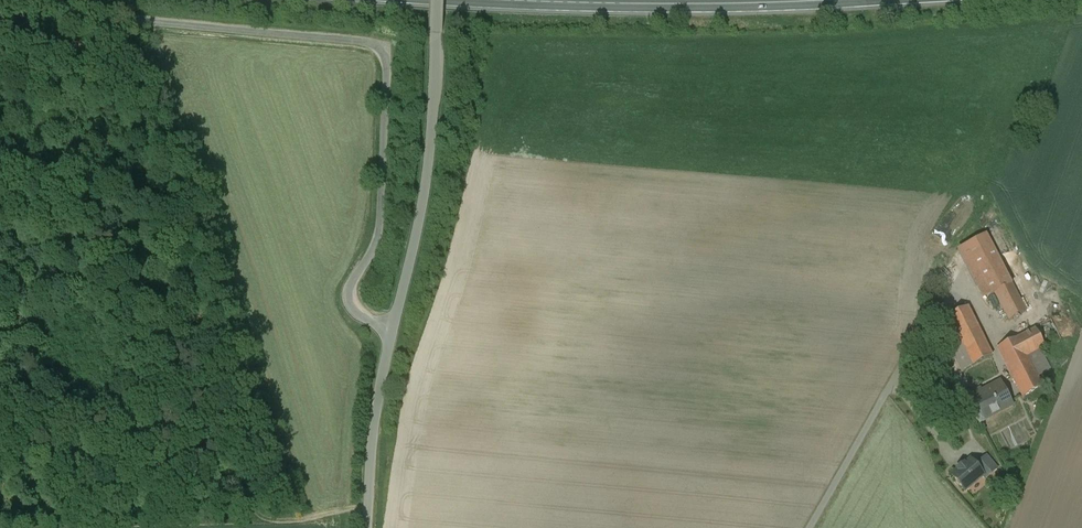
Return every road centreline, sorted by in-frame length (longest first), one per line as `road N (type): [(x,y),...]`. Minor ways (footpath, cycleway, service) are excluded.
road 1 (unclassified): [(0,7),(380,47),(389,62),(383,219),(352,303),(368,320),(393,327)]
road 2 (primary): [(836,0),(494,0)]
road 3 (unclassified): [(438,0),(424,198),(393,327)]
road 4 (unclassified): [(393,327),(376,423),(370,527)]

